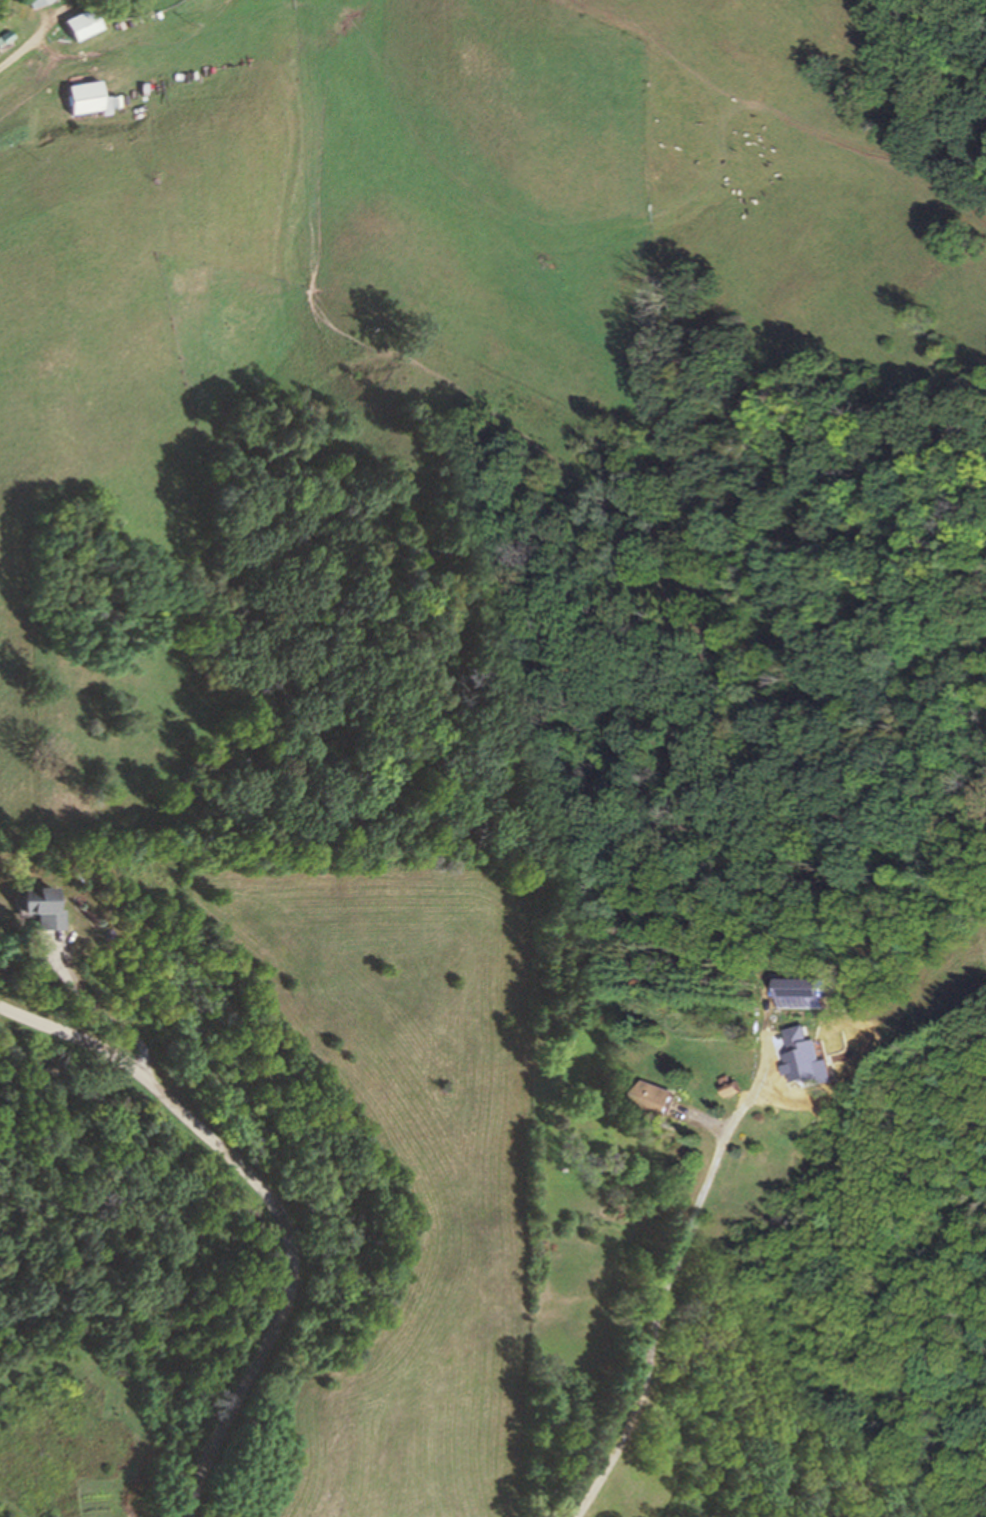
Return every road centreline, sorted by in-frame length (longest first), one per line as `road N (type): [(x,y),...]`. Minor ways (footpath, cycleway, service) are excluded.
road 1 (residential): [(189,1516),(201,1476),(294,1291),(289,1235),(266,1191),(132,1068),(0,1007)]

